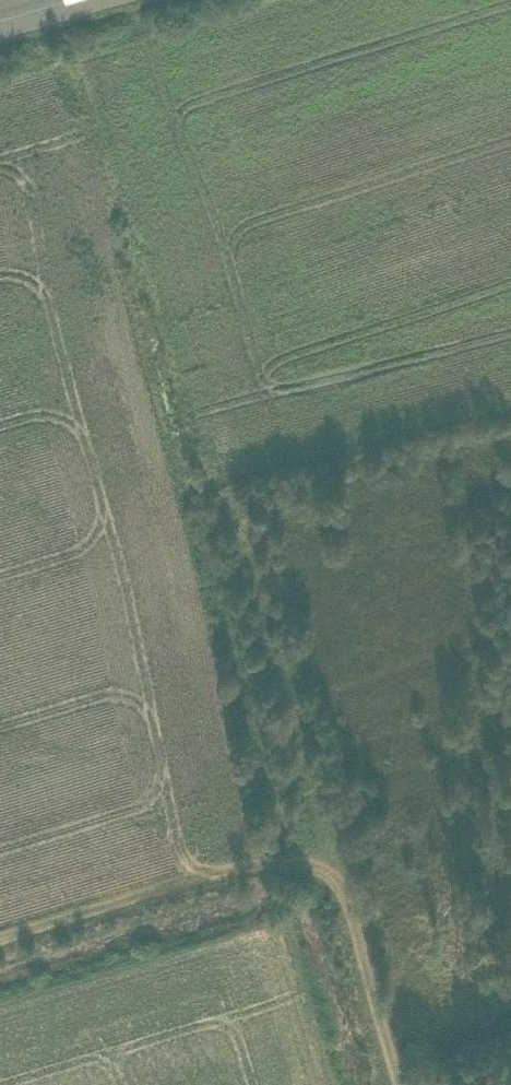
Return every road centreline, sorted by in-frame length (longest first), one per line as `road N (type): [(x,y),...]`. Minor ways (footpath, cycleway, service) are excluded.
road 1 (track): [(208,873),(285,862),(329,877),(353,919),(406,1084)]

